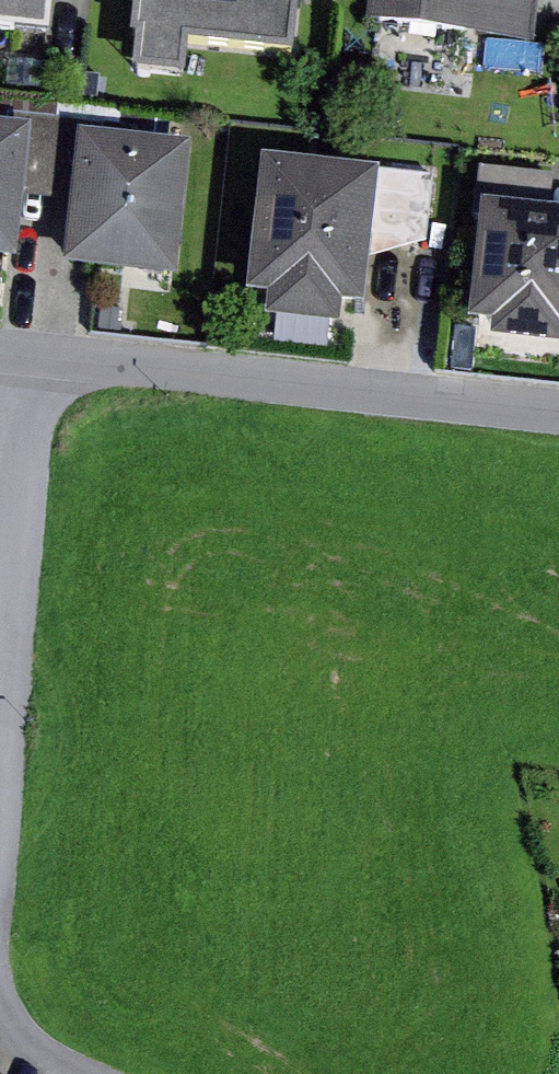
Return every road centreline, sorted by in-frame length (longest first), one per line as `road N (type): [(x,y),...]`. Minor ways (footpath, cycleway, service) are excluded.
road 1 (residential): [(43,353),(0,882)]
road 2 (residential): [(43,353),(558,406)]

